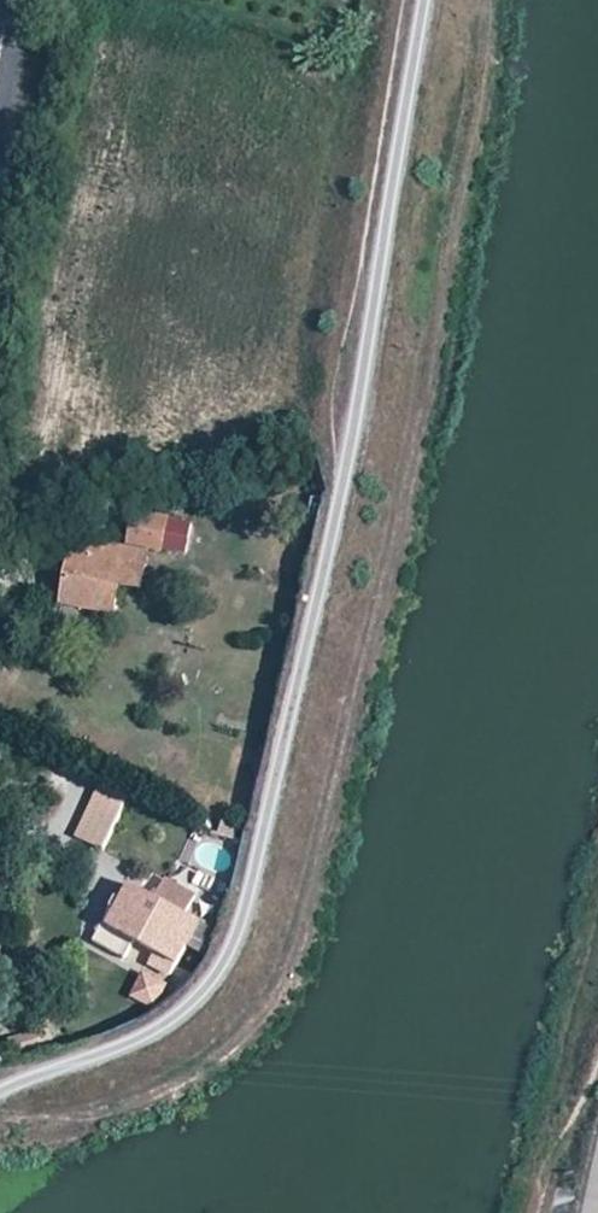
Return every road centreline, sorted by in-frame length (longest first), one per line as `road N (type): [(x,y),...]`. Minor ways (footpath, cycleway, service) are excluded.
road 1 (unclassified): [(0,121),(20,0)]

